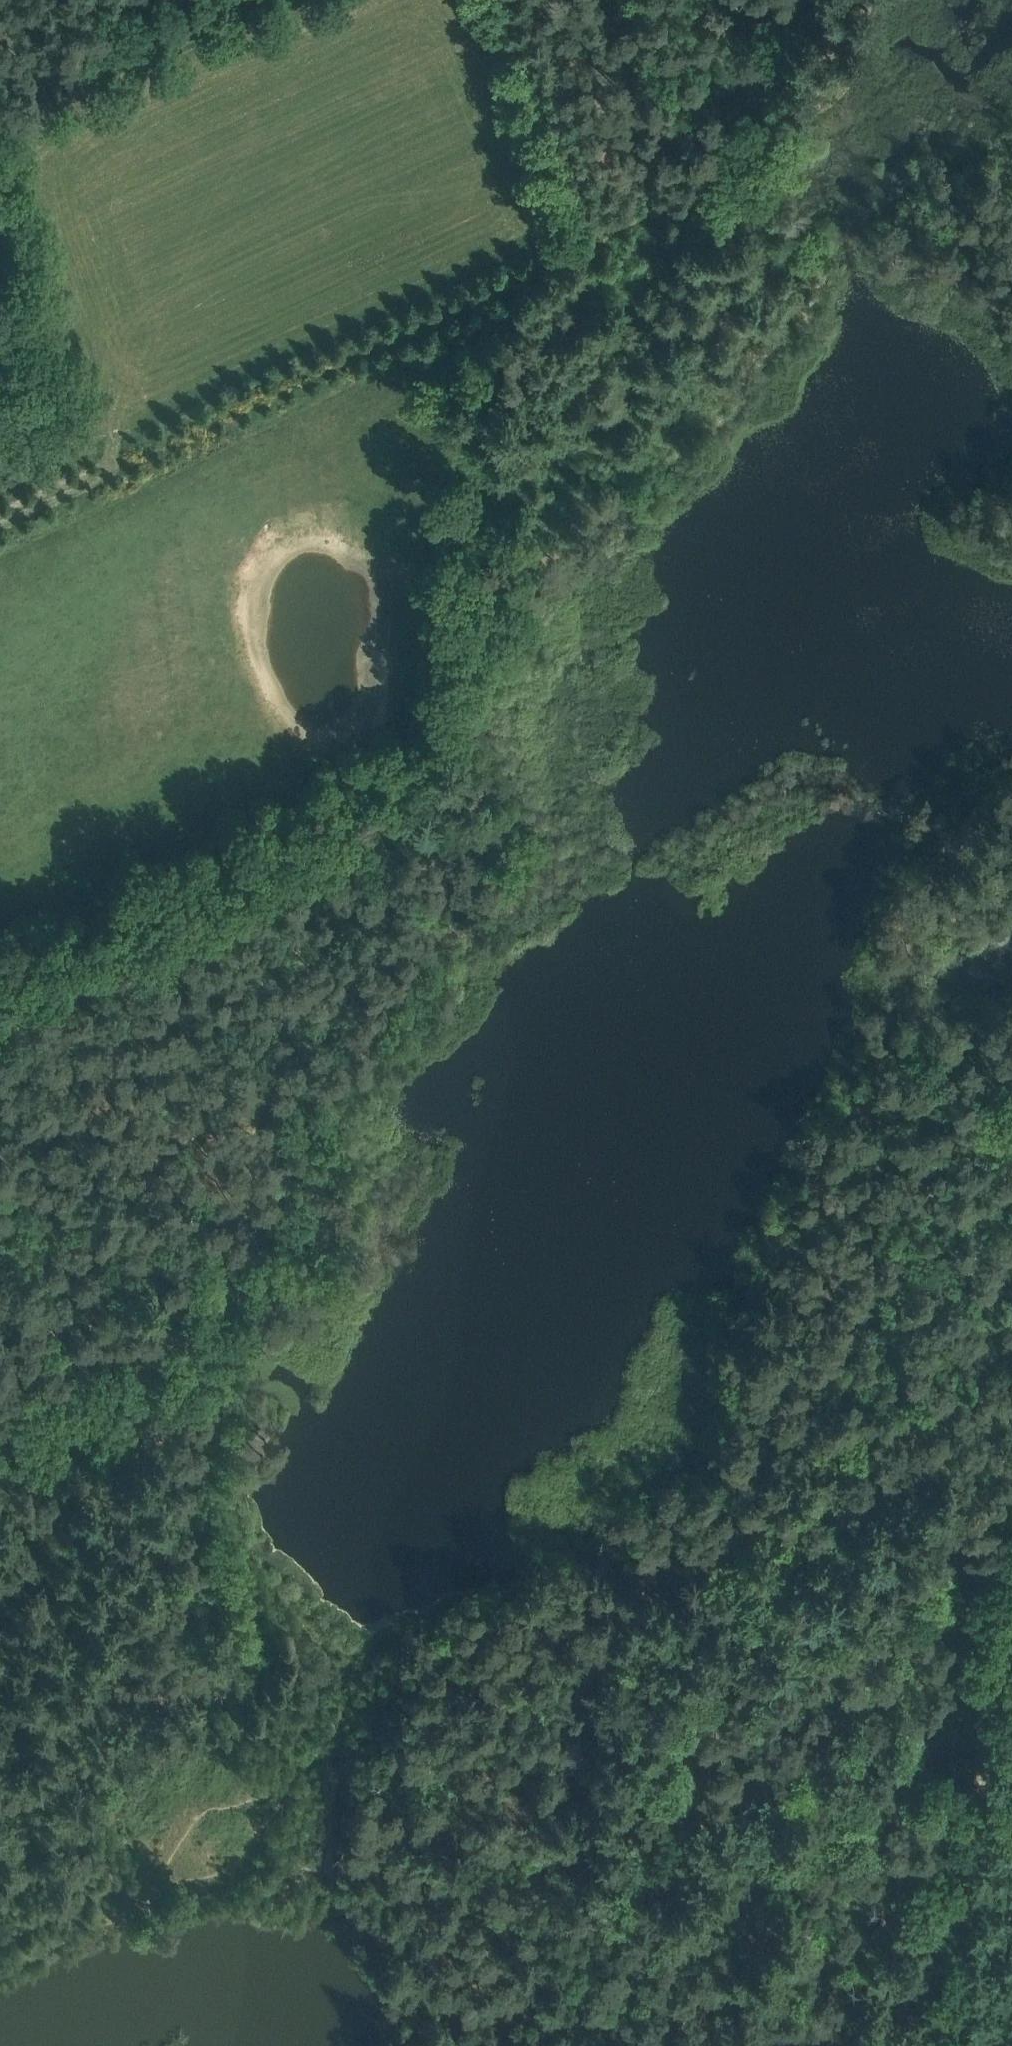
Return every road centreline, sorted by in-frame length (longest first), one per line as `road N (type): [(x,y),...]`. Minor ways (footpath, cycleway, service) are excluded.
road 1 (track): [(615,232),(113,470)]
road 2 (track): [(1011,1677),(971,2045)]

